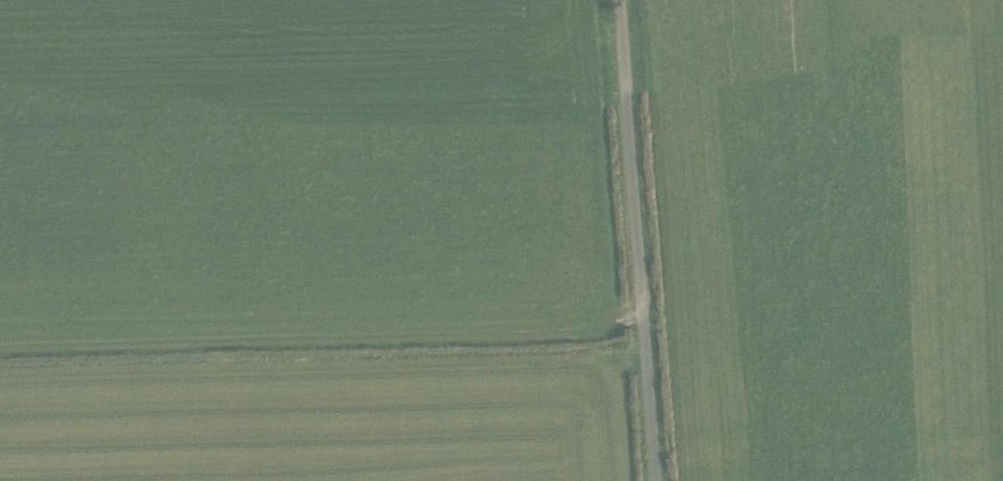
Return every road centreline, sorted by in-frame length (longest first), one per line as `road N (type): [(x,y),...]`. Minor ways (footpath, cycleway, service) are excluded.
road 1 (unclassified): [(658,480),(622,0)]

